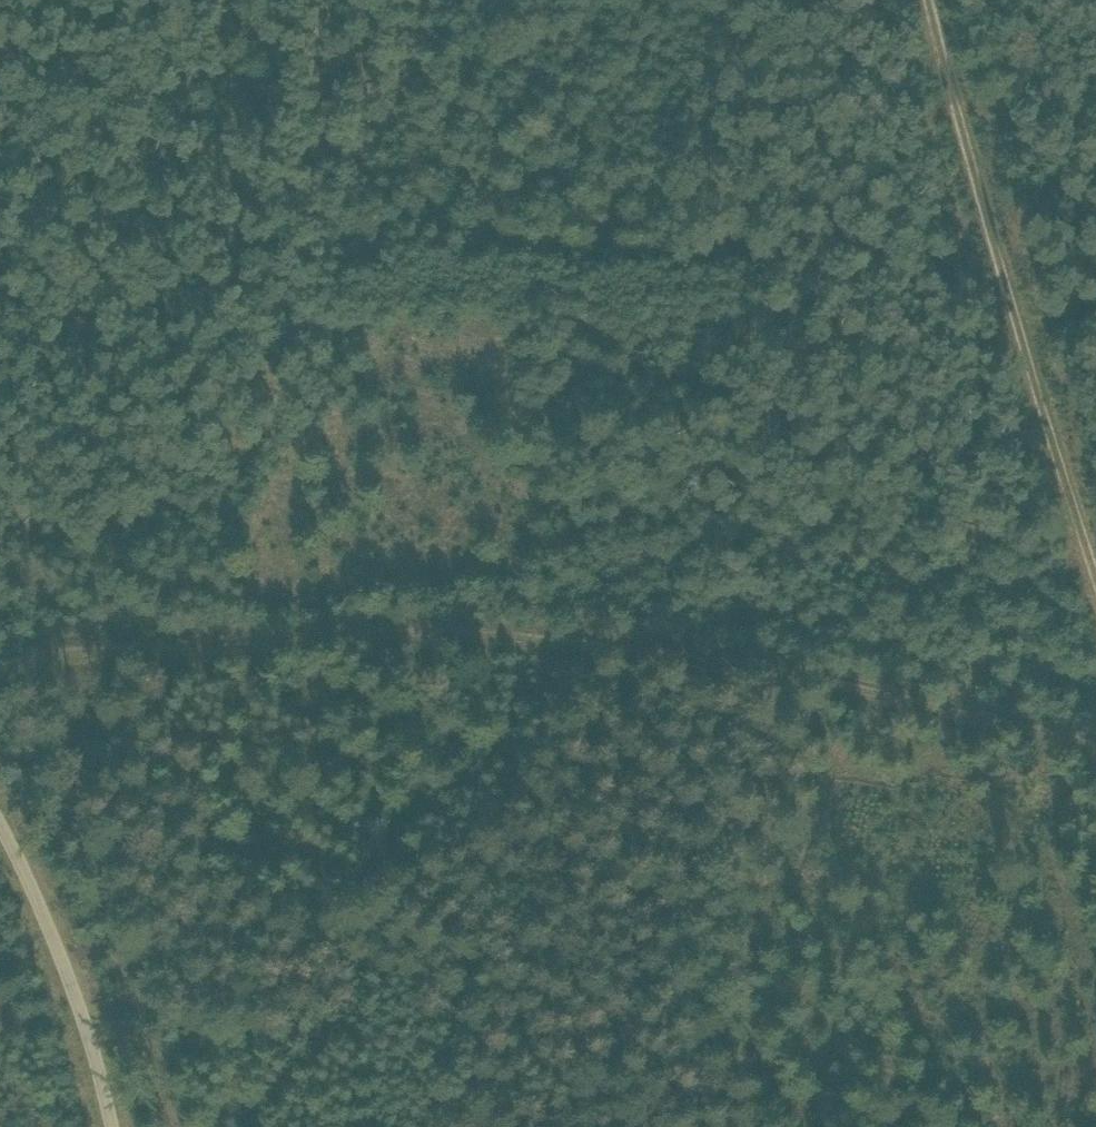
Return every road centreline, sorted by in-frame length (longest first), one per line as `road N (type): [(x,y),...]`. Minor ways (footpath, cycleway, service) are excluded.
road 1 (track): [(937,0),(1051,442),(1095,570)]

